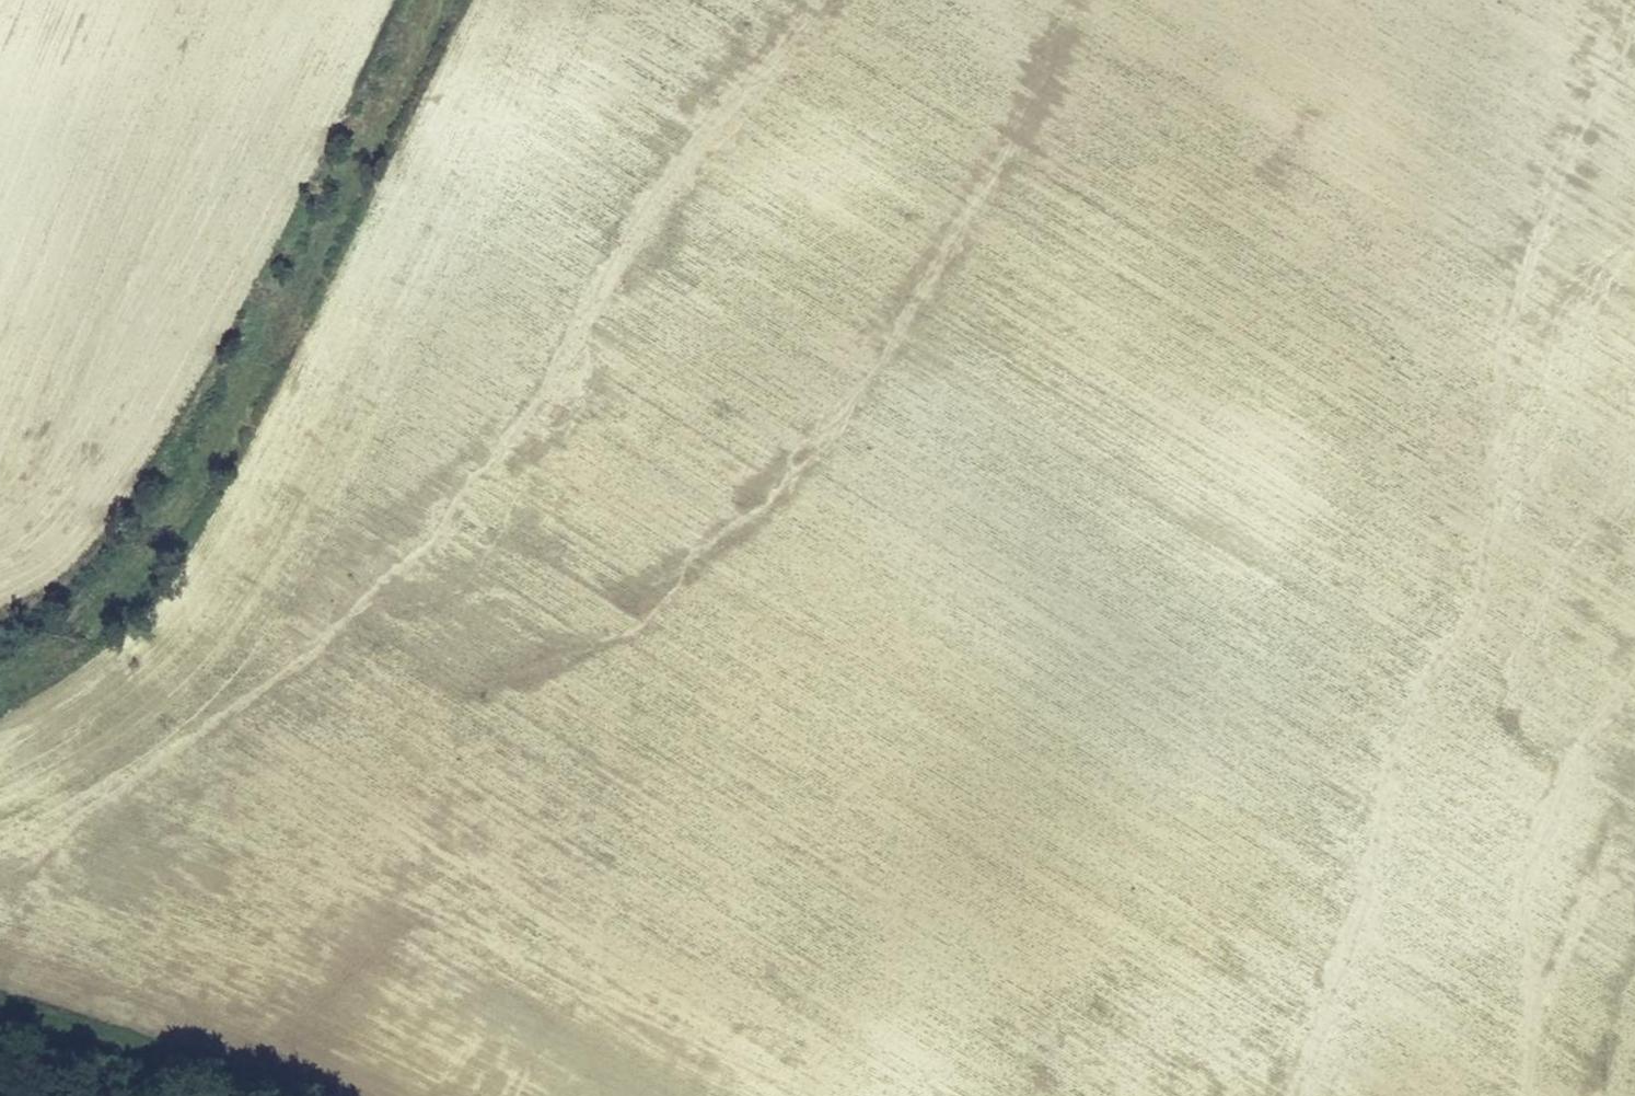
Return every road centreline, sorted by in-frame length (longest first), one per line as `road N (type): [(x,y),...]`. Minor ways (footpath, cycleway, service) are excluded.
road 1 (track): [(436,0),(195,484),(98,613),(0,685)]

